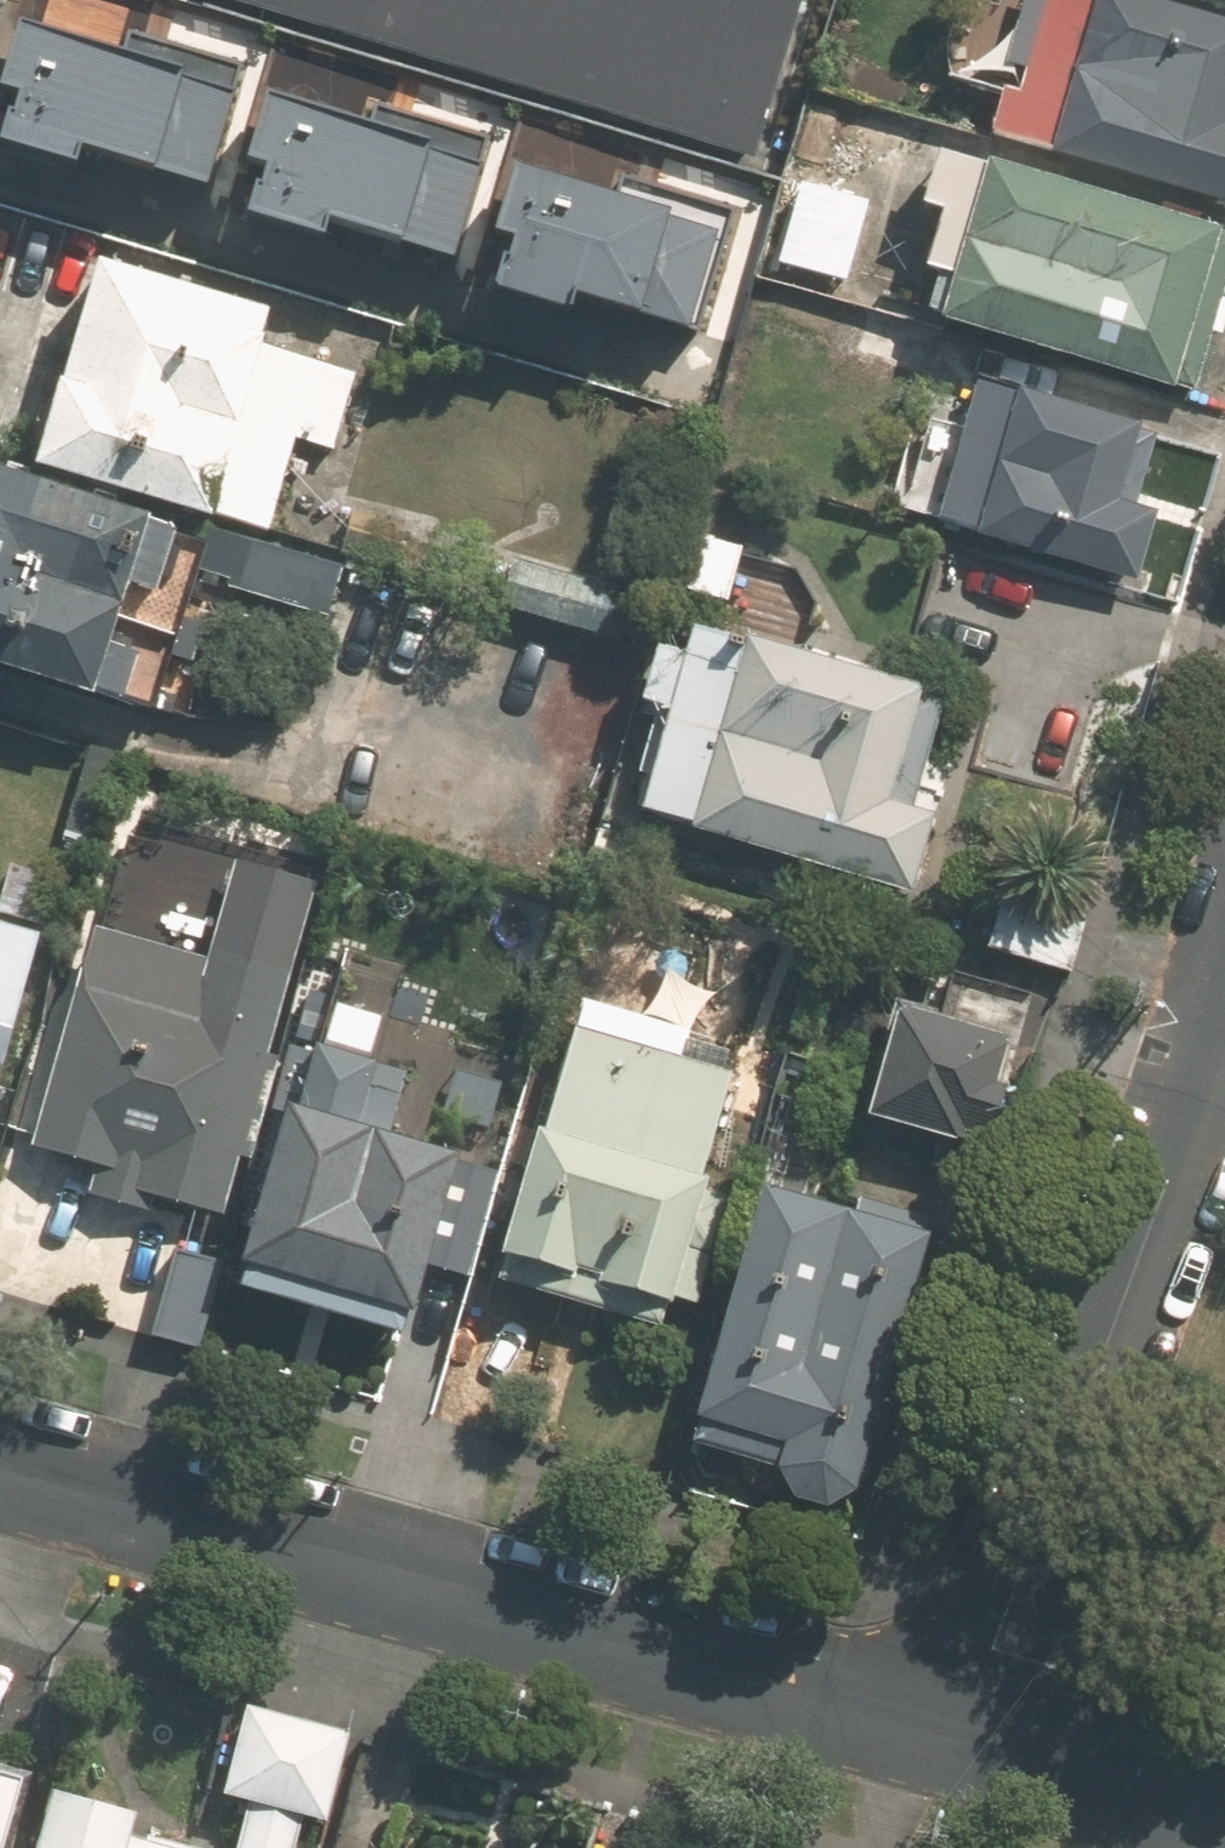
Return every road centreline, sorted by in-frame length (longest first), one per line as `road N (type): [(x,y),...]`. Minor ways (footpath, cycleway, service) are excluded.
road 1 (residential): [(977,1727),(0,1454)]
road 2 (residential): [(1224,999),(977,1727)]
road 3 (residential): [(1224,1805),(977,1727)]

